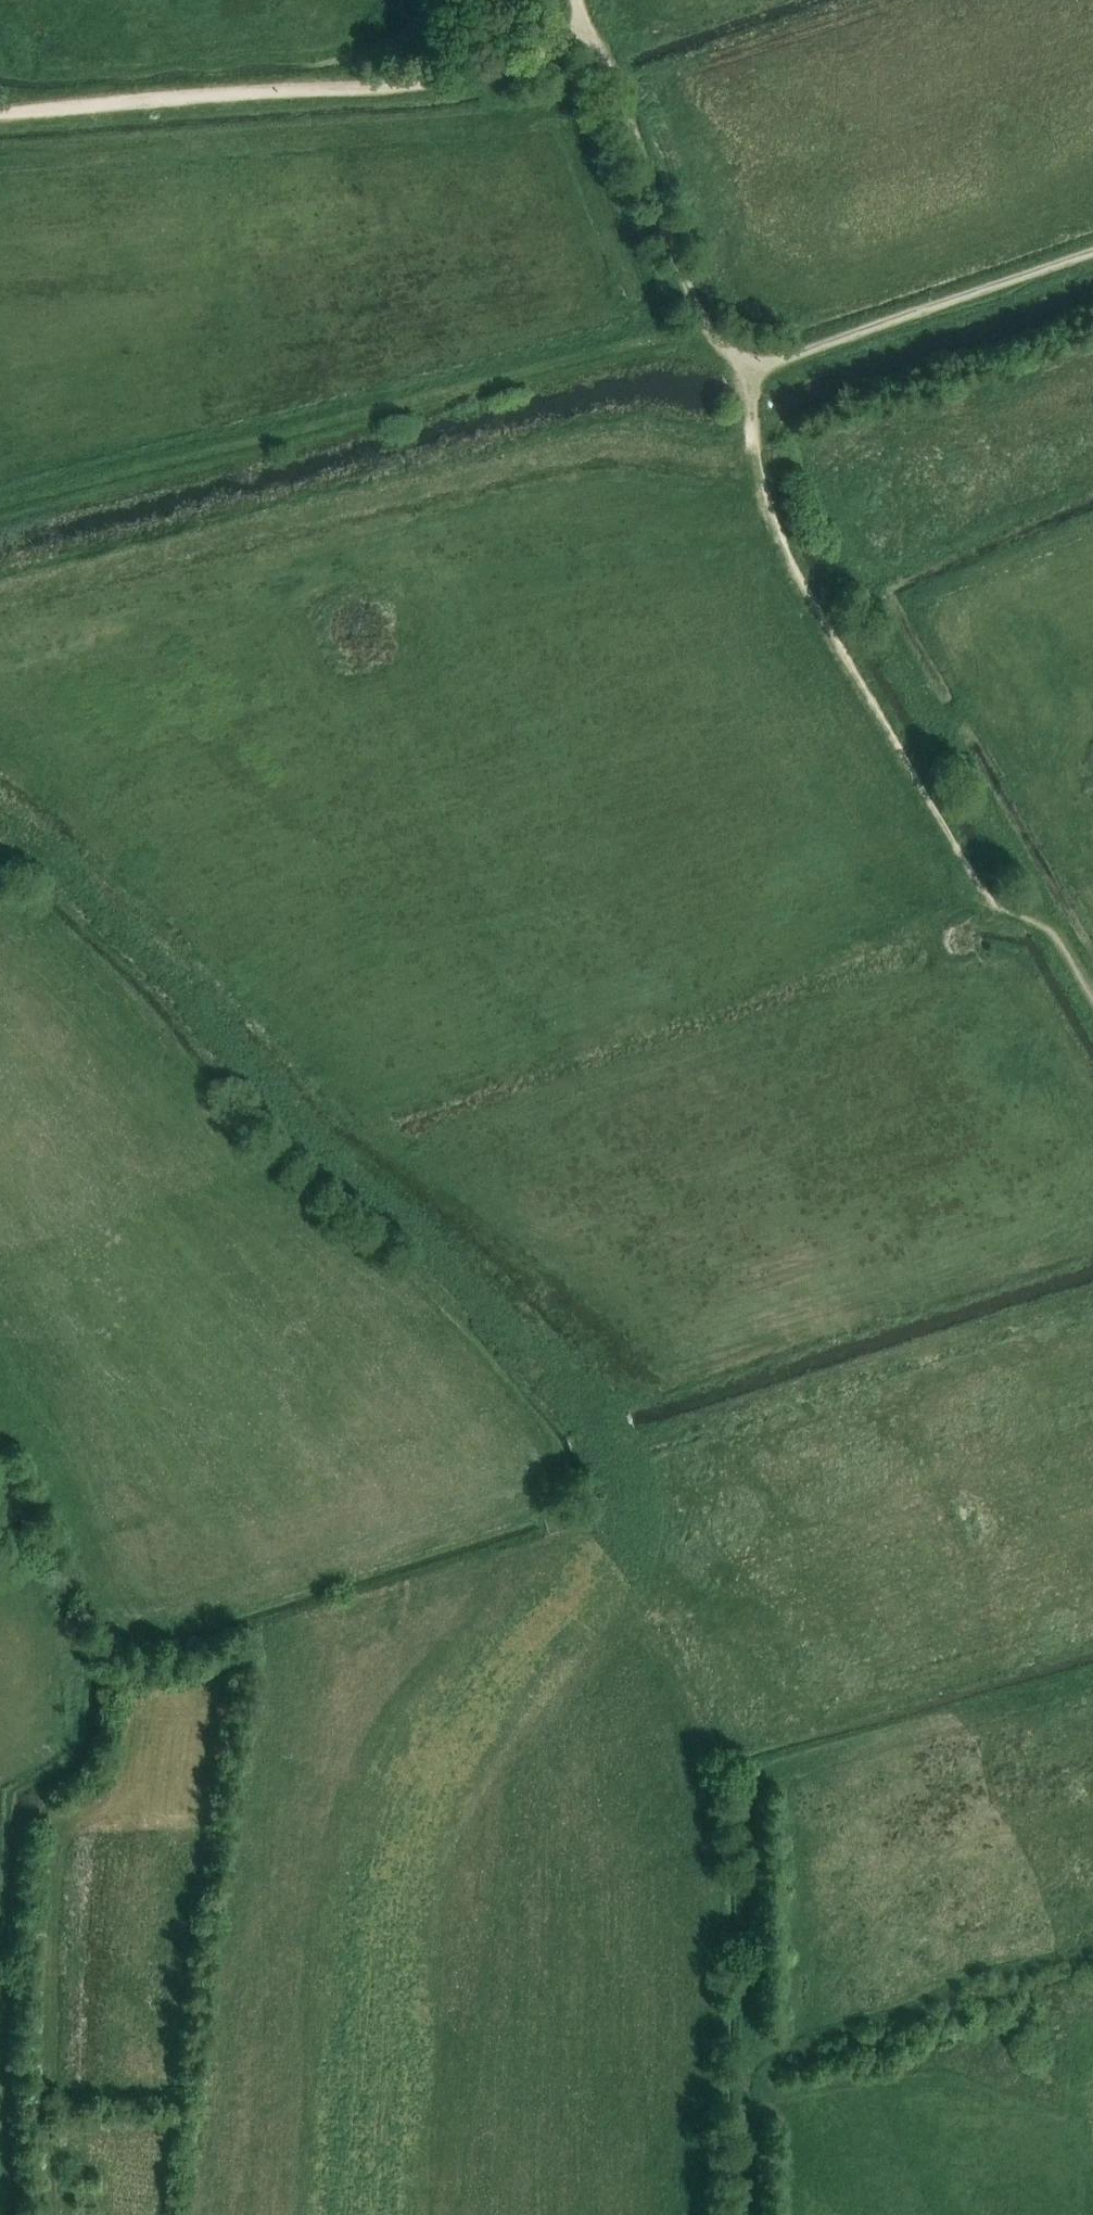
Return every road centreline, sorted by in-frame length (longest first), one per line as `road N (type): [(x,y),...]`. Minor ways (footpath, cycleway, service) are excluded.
road 1 (track): [(588,24),(614,68),(706,323),(740,360),(788,356),(1092,250)]
road 2 (track): [(0,115),(440,76),(529,55),(588,24)]

